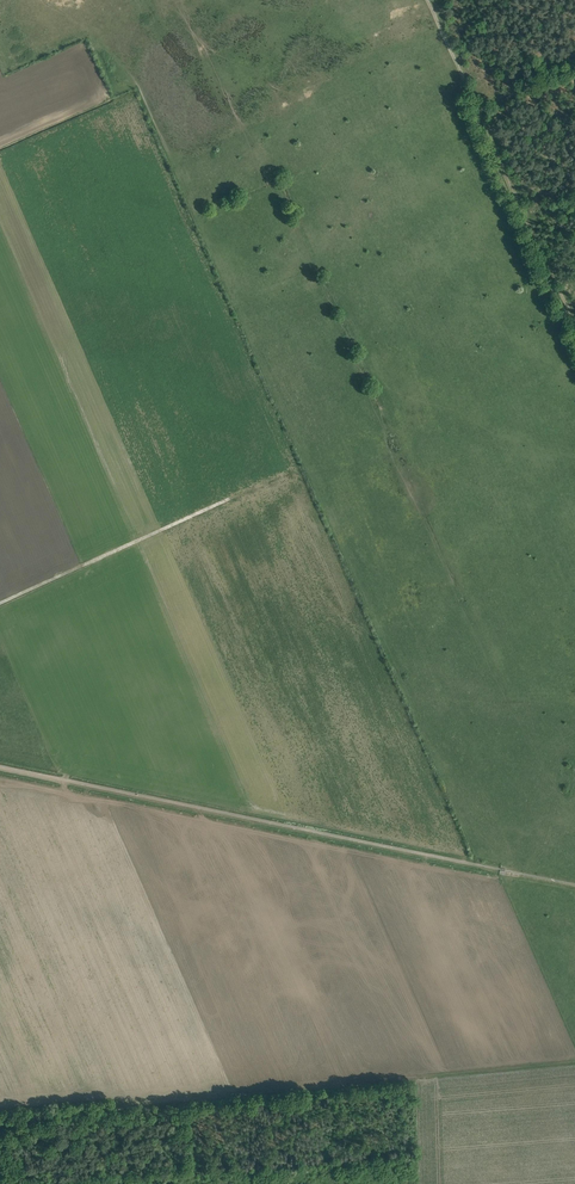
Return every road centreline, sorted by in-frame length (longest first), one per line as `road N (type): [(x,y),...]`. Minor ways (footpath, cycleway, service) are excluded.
road 1 (track): [(2,1124),(574,1060)]
road 2 (track): [(0,769),(498,872)]
road 3 (track): [(229,498),(0,603)]
road 4 (track): [(473,101),(574,328)]

